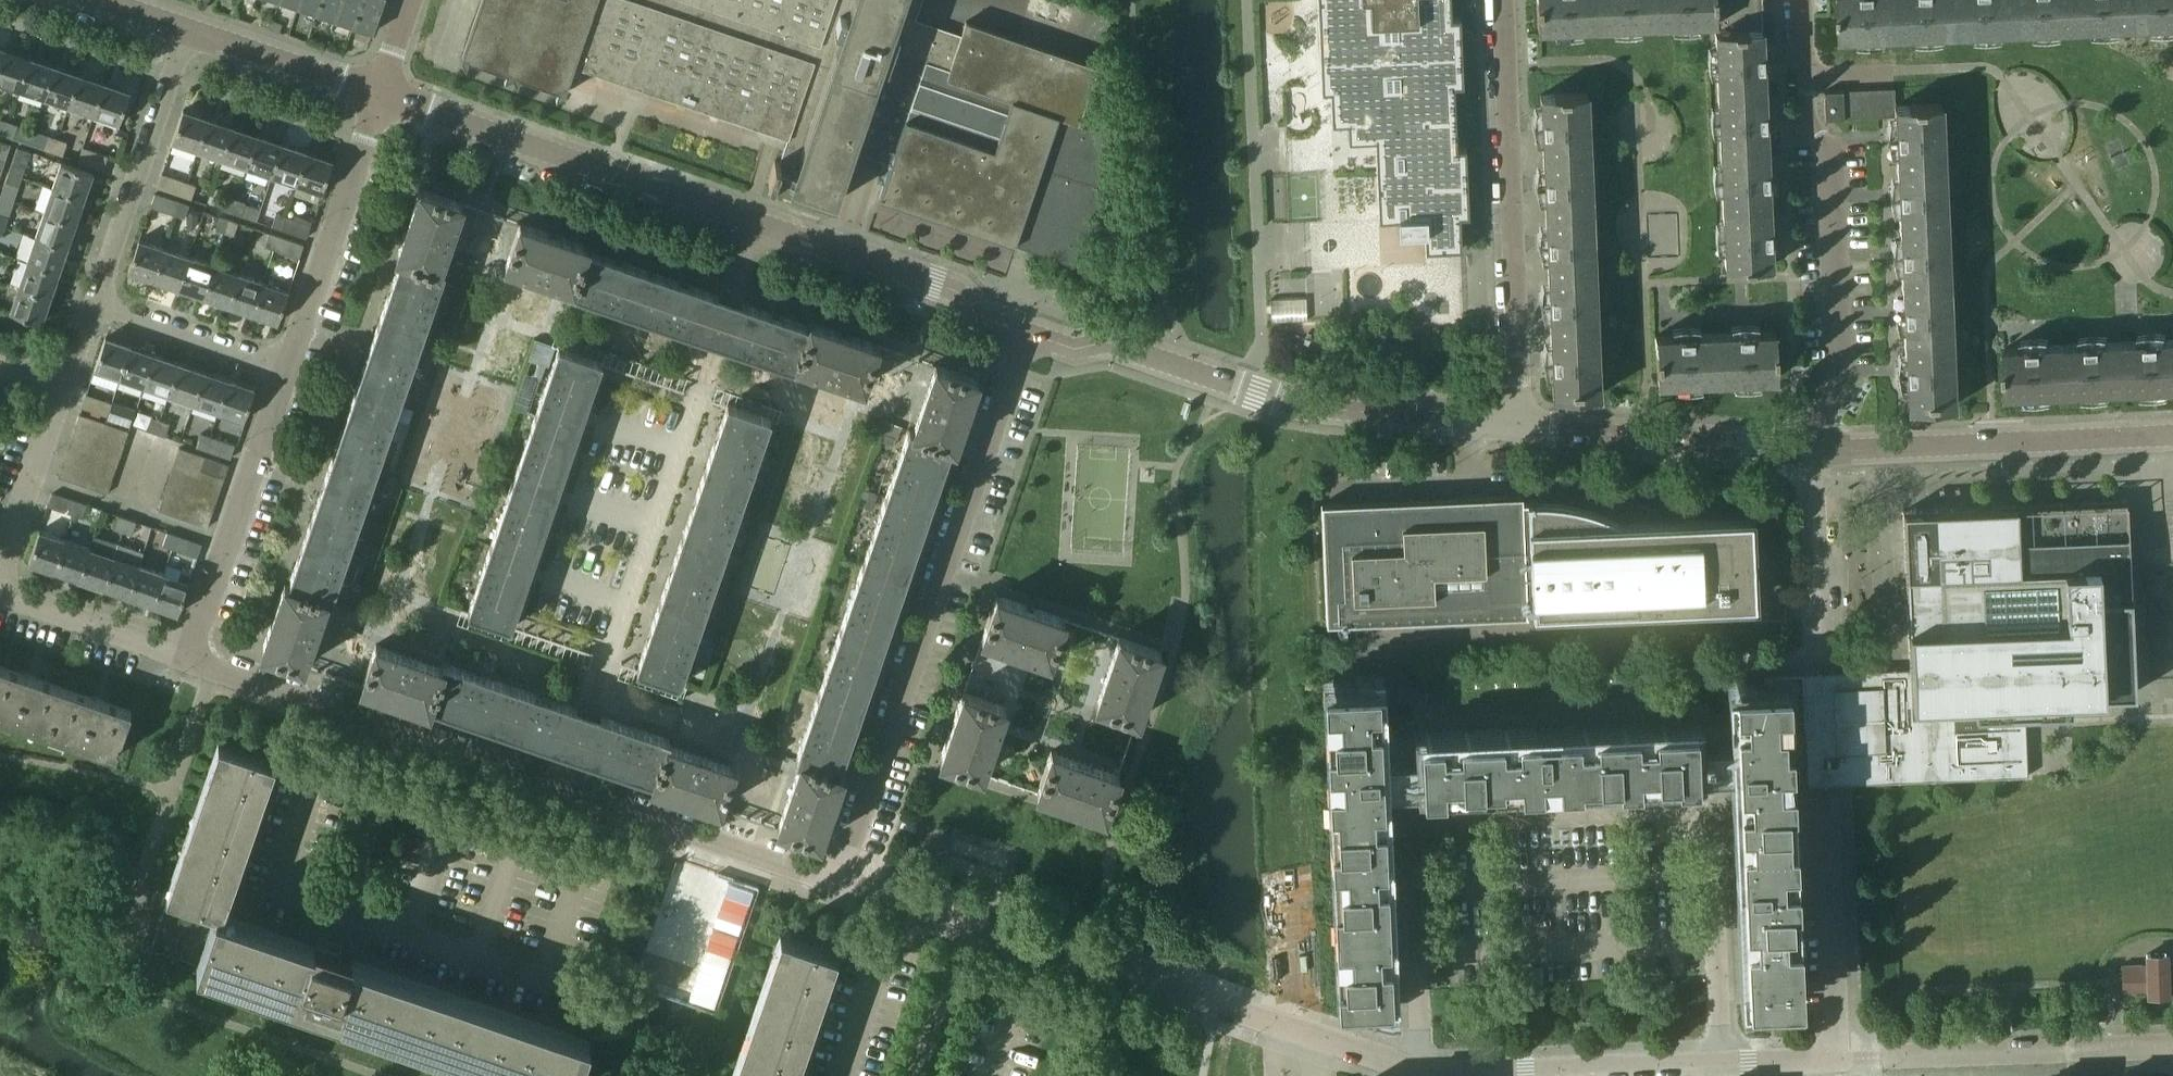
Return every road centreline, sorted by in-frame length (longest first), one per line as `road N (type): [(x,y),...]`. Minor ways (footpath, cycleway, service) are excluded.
road 1 (residential): [(1217,1004),(1444,1072),(1841,1059)]
road 2 (residential): [(756,224),(565,789)]
road 3 (residential): [(838,882),(1027,333)]
road 4 (residential): [(1812,452),(1839,373),(1830,146),(1809,117),(1804,0)]
road 5 (residential): [(1504,0),(1522,425)]
road 6 (residential): [(756,224),(378,97)]
road 7 (residential): [(1217,1004),(838,882)]
road 8 (residential): [(565,789),(189,660)]
road 9 (residential): [(1812,452),(2172,436)]
road 10 (residential): [(1841,1059),(2172,1046)]
road 11 (residential): [(189,660),(286,371)]
road 12 (residential): [(1027,333),(981,316),(954,289),(756,224)]
road 13 (residential): [(185,29),(95,306)]
road 14 (residential): [(286,371),(378,97)]
road 15 (residential): [(838,882),(565,789)]
road 16 (residential): [(1254,395),(1311,407),(1522,425)]
road 17 (residential): [(1829,800),(1841,1059)]
road 18 (residential): [(1254,395),(1109,342),(1075,349),(1027,333)]
road 19 (residential): [(1812,452),(1822,664)]
road 20 (residential): [(67,382),(0,578)]
road 21 (residential): [(378,97),(185,29)]
road 22 (residential): [(95,306),(286,371)]
road 23 (residential): [(189,660),(0,594)]
road 24 (residential): [(1812,452),(1795,441),(1674,433),(1664,440)]
road 25 (residential): [(1664,440),(1755,457),(1795,460),(1812,452)]
road 26 (residential): [(1522,425),(1664,440)]

